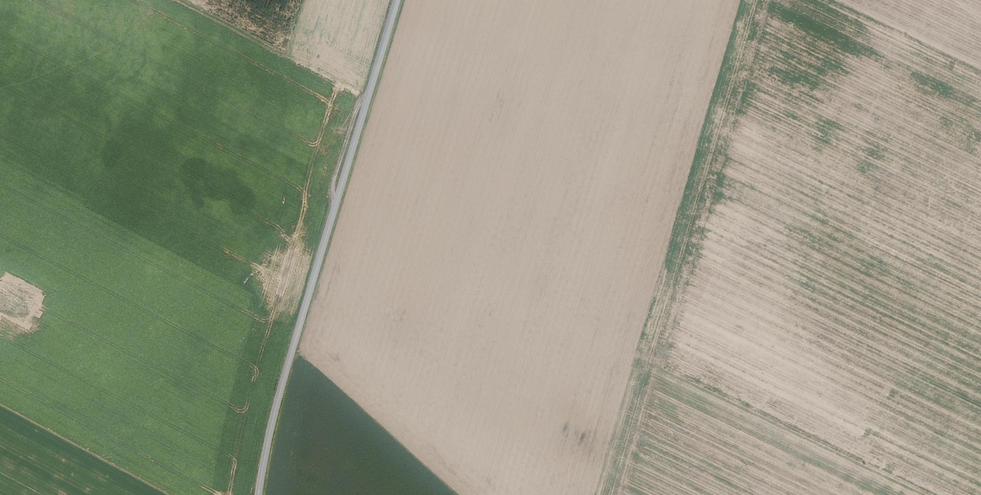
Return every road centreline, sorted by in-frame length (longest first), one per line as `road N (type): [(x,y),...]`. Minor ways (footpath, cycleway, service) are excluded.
road 1 (secondary): [(258,494),(295,342),(398,0)]

